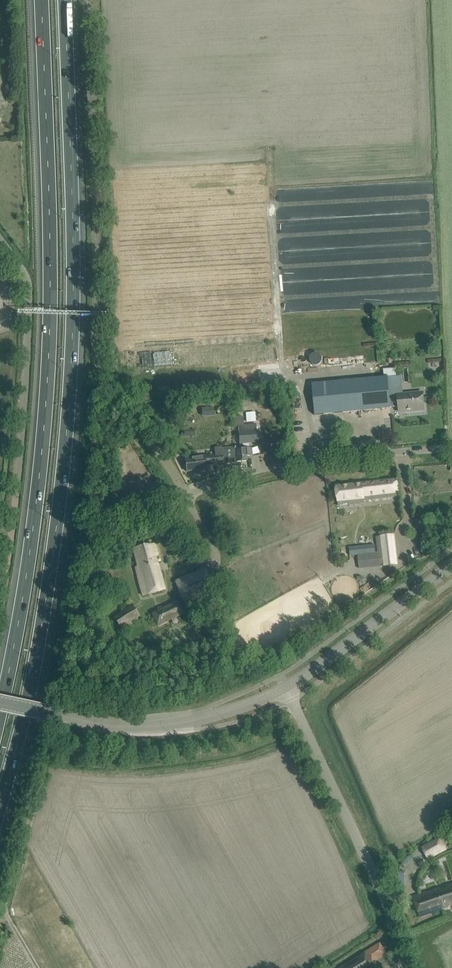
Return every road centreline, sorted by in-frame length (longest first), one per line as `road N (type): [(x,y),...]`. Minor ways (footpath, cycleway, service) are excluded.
road 1 (motorway): [(0,807),(33,678),(65,456),(74,239),(65,0)]
road 2 (motorway): [(42,0),(48,379),(24,592),(0,712)]
road 3 (unclassified): [(187,499),(96,363),(87,0)]
road 4 (track): [(0,945),(59,739),(143,748),(211,743),(297,708)]
road 5 (unclassified): [(0,574),(15,539),(29,299),(0,246)]
road 6 (unclassified): [(405,967),(372,866),(286,687)]
road 7 (unclassified): [(451,448),(258,471),(187,499)]
road 8 (tertiary): [(64,716),(122,727),(174,724),(286,687)]
road 9 (tertiary): [(286,687),(451,566)]

